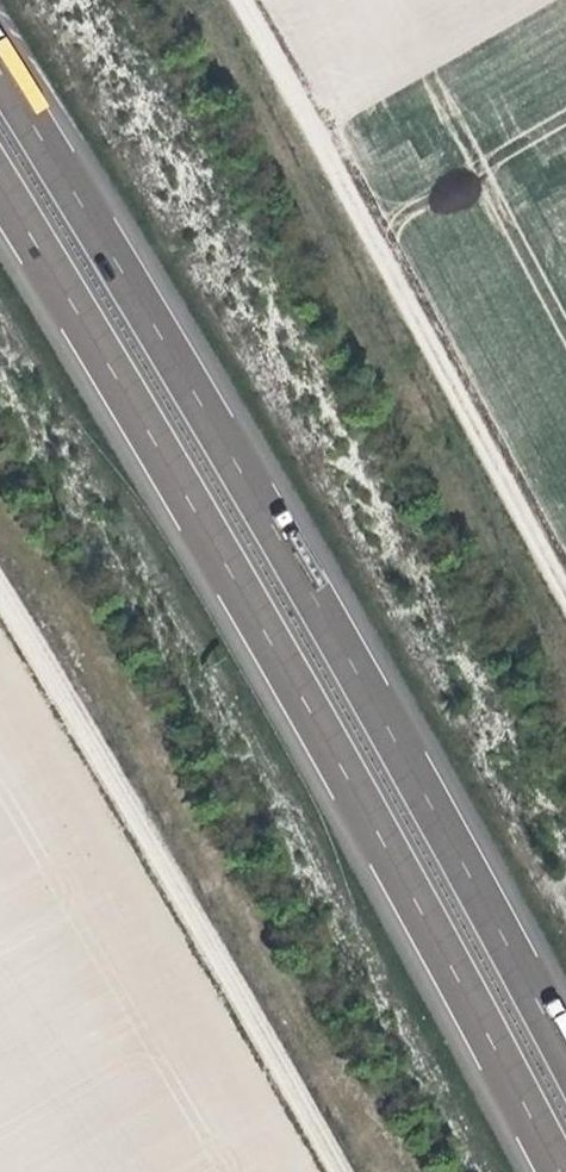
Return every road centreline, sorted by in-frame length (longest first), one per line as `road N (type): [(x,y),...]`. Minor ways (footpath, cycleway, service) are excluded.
road 1 (motorway): [(0,187),(138,408),(393,855),(562,1171)]
road 2 (motorway): [(565,1048),(187,369),(0,71)]
road 3 (track): [(565,591),(252,0)]
road 4 (track): [(331,1171),(0,607)]

